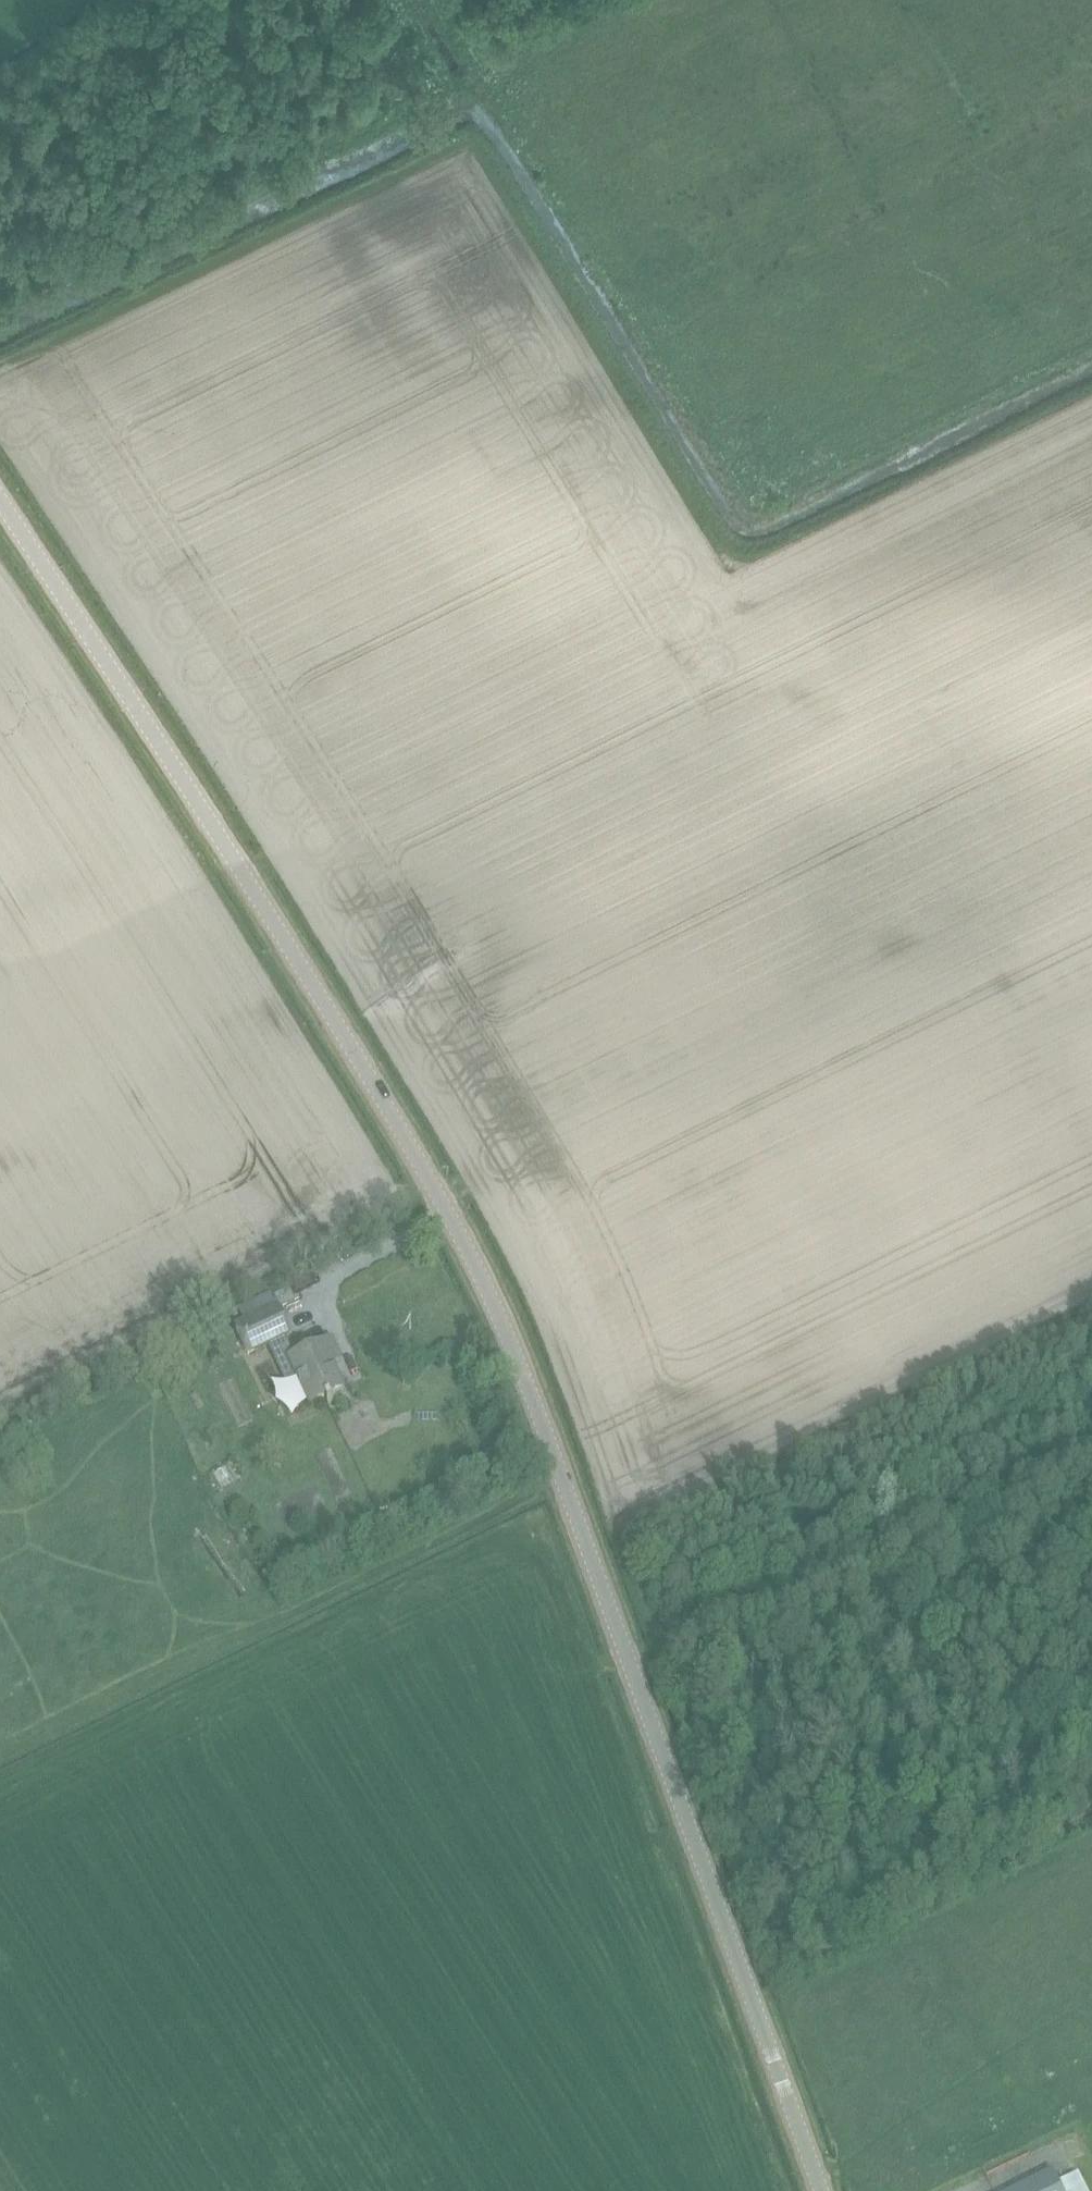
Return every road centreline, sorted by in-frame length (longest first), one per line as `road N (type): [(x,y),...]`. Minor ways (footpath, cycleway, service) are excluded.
road 1 (tertiary): [(820,2190),(535,1387),(485,1275),(0,505)]
road 2 (track): [(199,0),(0,124)]

